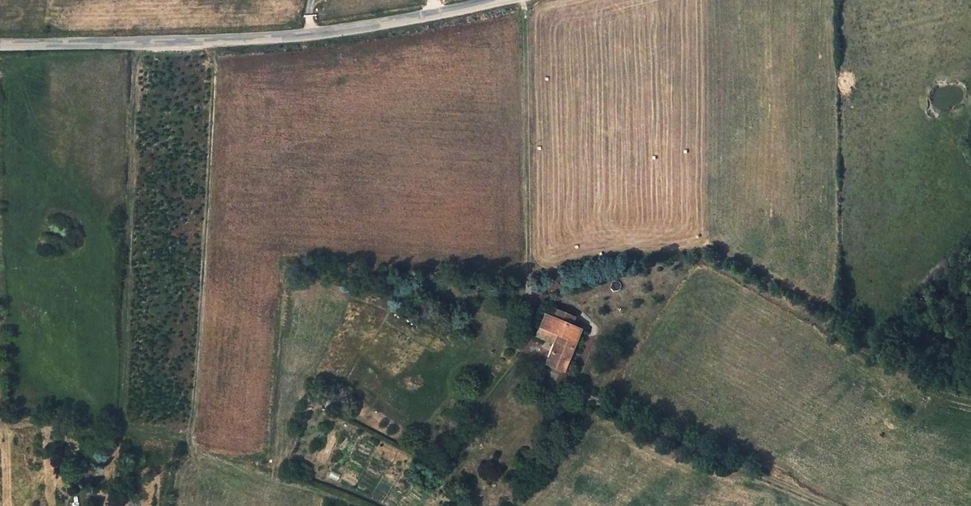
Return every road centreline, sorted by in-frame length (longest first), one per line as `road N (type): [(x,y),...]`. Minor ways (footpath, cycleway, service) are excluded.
road 1 (unclassified): [(474,0),(299,35),(0,43)]

